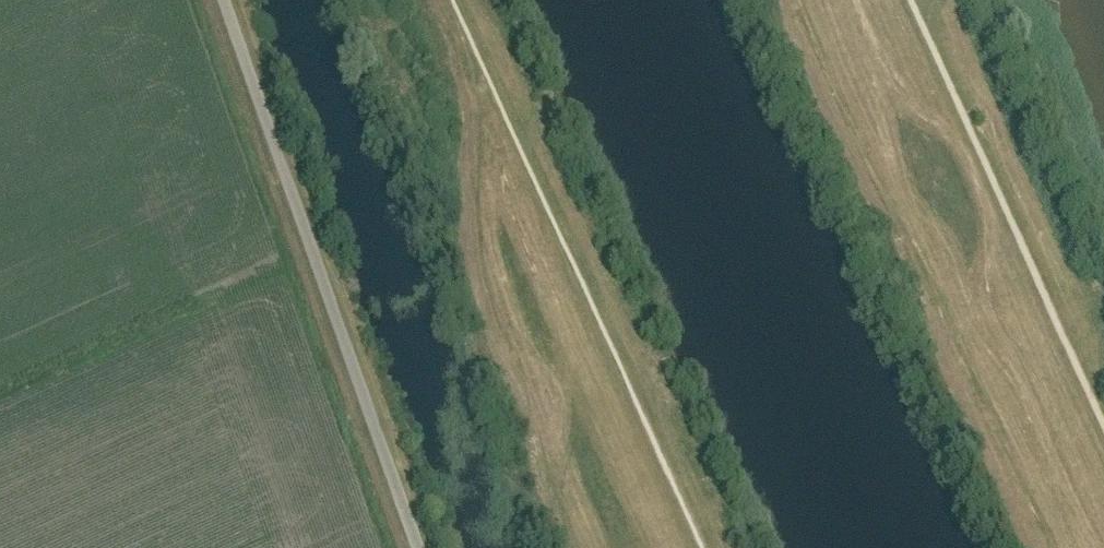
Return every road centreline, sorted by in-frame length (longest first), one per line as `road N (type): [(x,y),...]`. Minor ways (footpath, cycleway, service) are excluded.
road 1 (unclassified): [(223,0),(418,547)]

